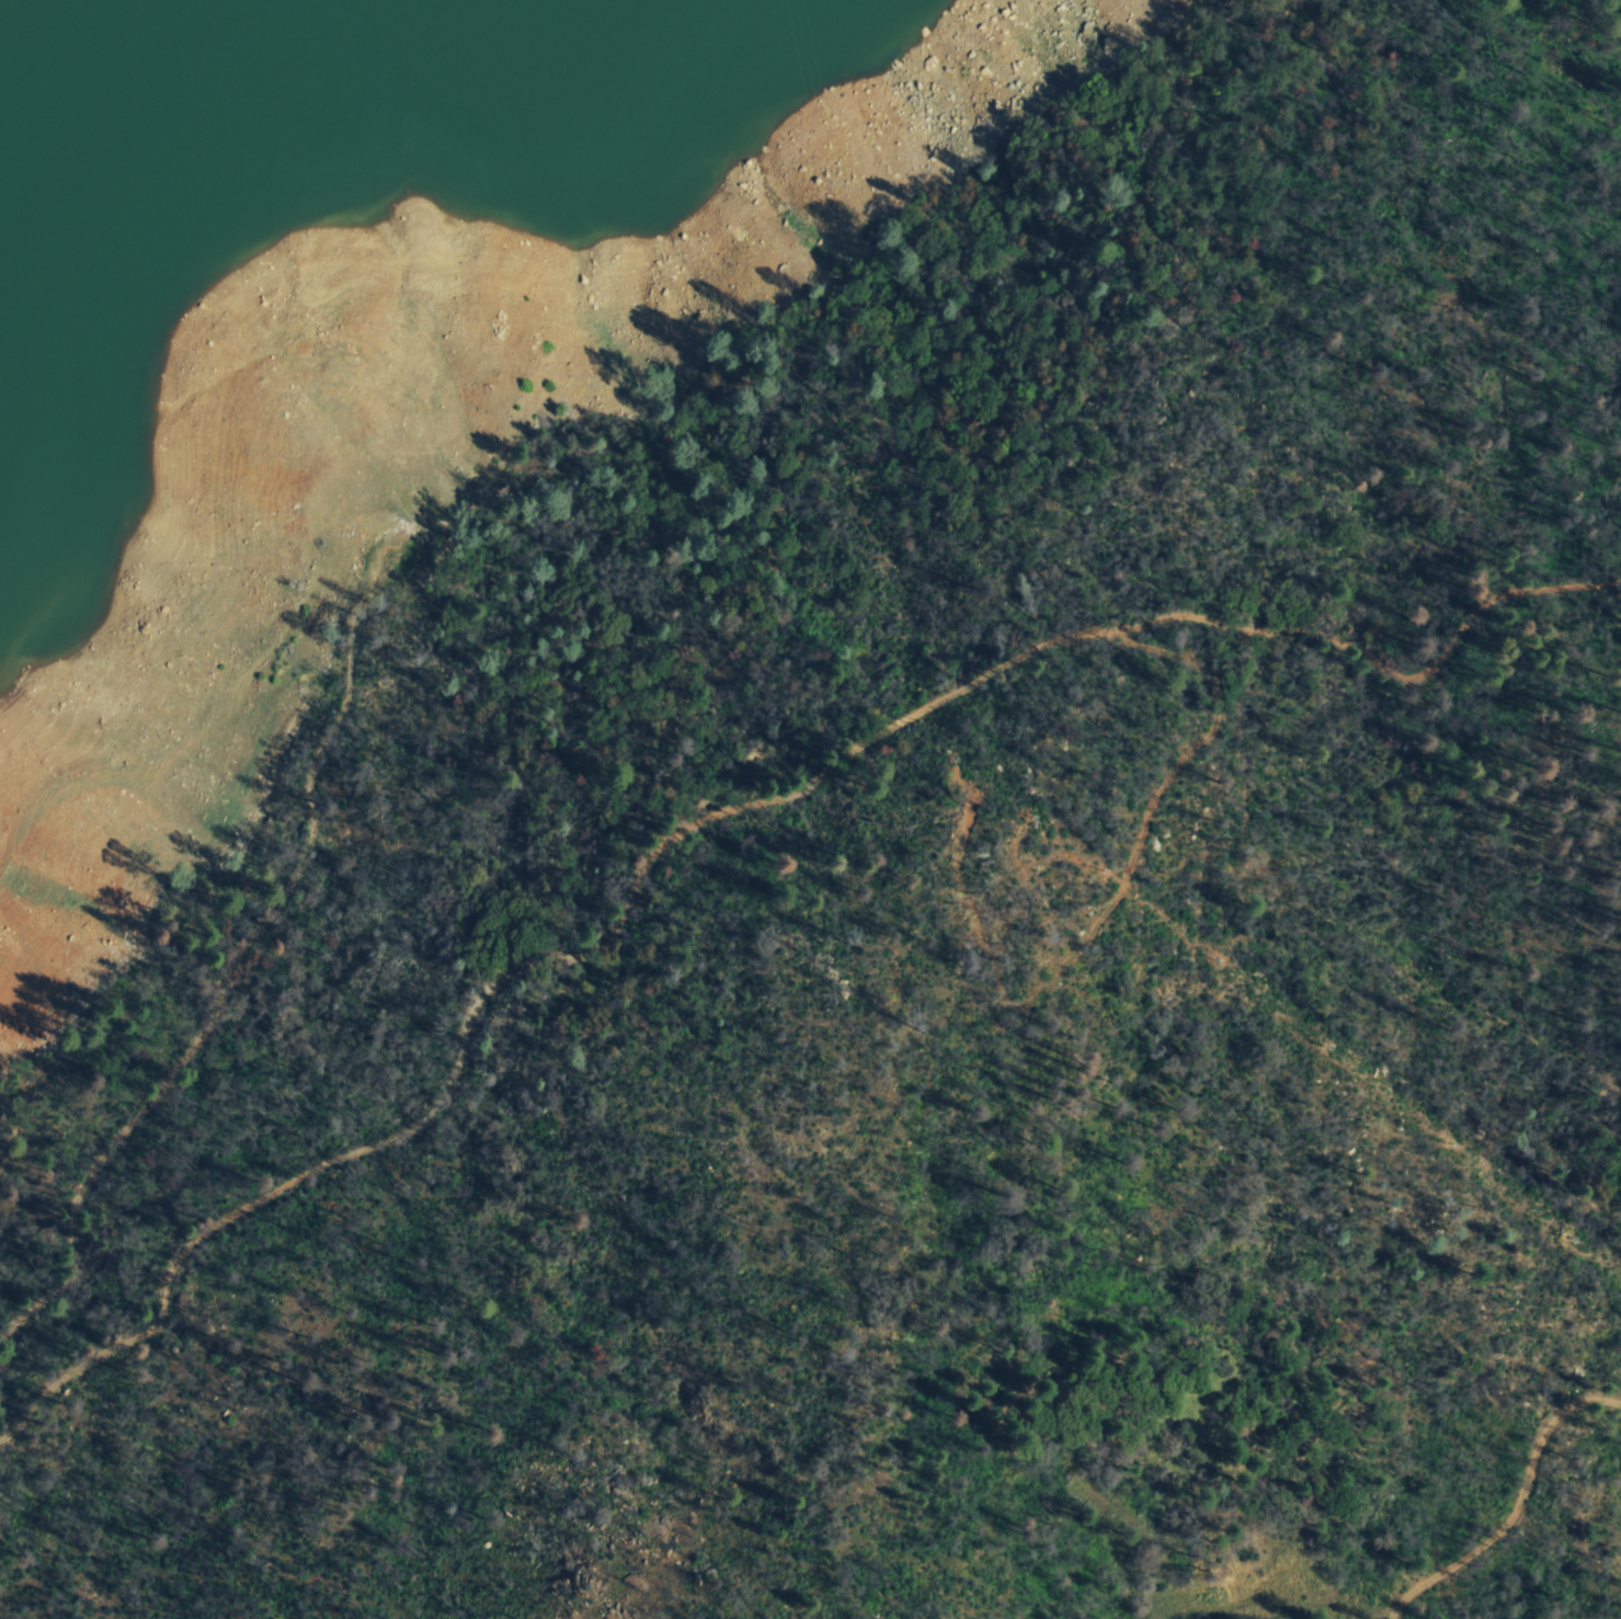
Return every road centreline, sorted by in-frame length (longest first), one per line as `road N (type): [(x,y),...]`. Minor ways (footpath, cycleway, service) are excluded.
road 1 (residential): [(0,1396),(173,1280),(415,1013),(584,776),(772,697),(1008,630),(1352,605),(1413,617),(1462,666),(1534,672),(1620,607)]
road 2 (residential): [(349,704),(306,862),(216,934),(0,1239)]
road 3 (residential): [(1620,1407),(1553,1486),(1419,1577),(1414,1618)]

